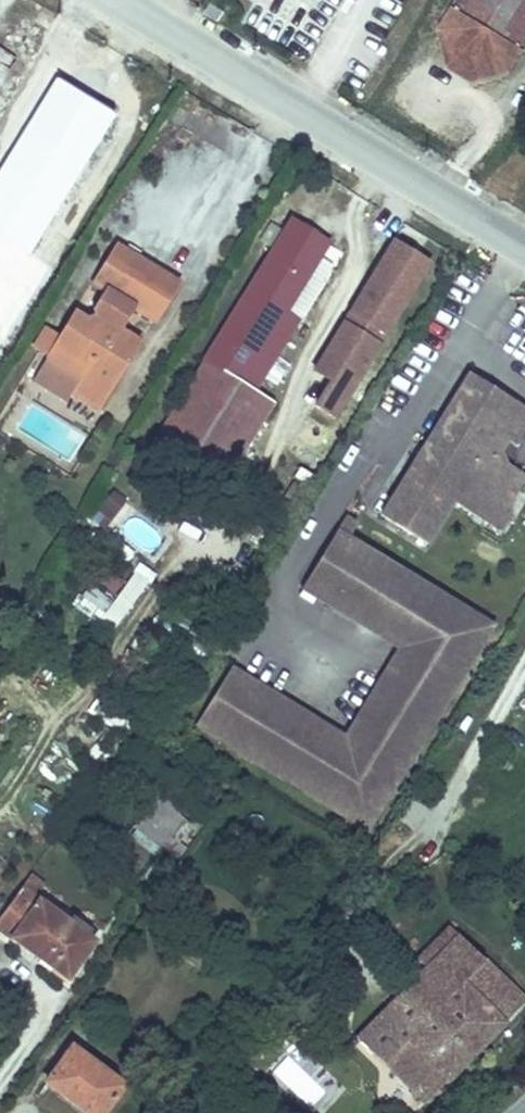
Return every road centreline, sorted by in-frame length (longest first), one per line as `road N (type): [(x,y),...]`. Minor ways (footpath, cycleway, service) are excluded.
road 1 (unclassified): [(524,252),(110,0)]

